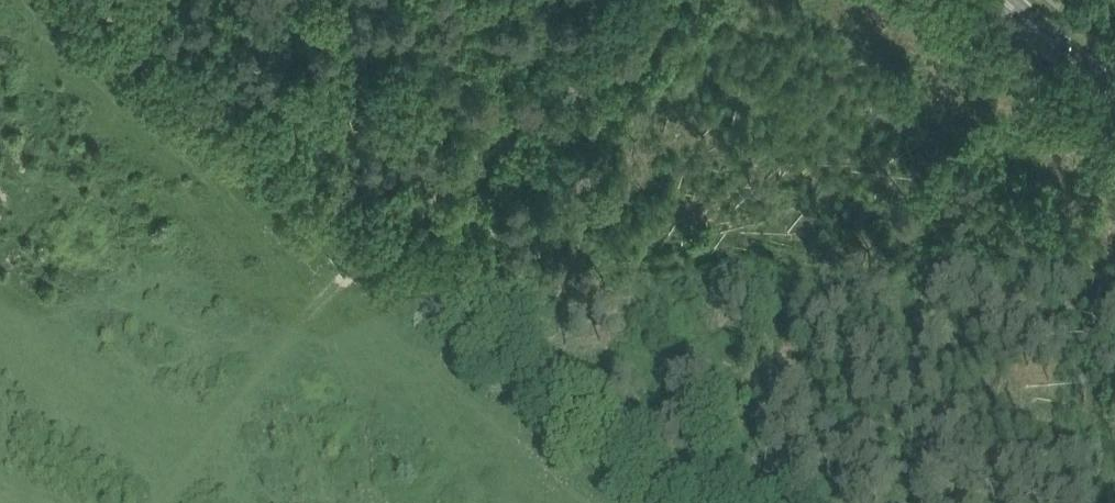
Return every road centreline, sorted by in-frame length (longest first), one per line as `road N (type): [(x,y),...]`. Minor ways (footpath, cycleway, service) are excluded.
road 1 (track): [(335,226),(365,236),(396,234),(690,0)]
road 2 (track): [(76,0),(335,226)]
road 3 (primary): [(1114,92),(1007,0)]

